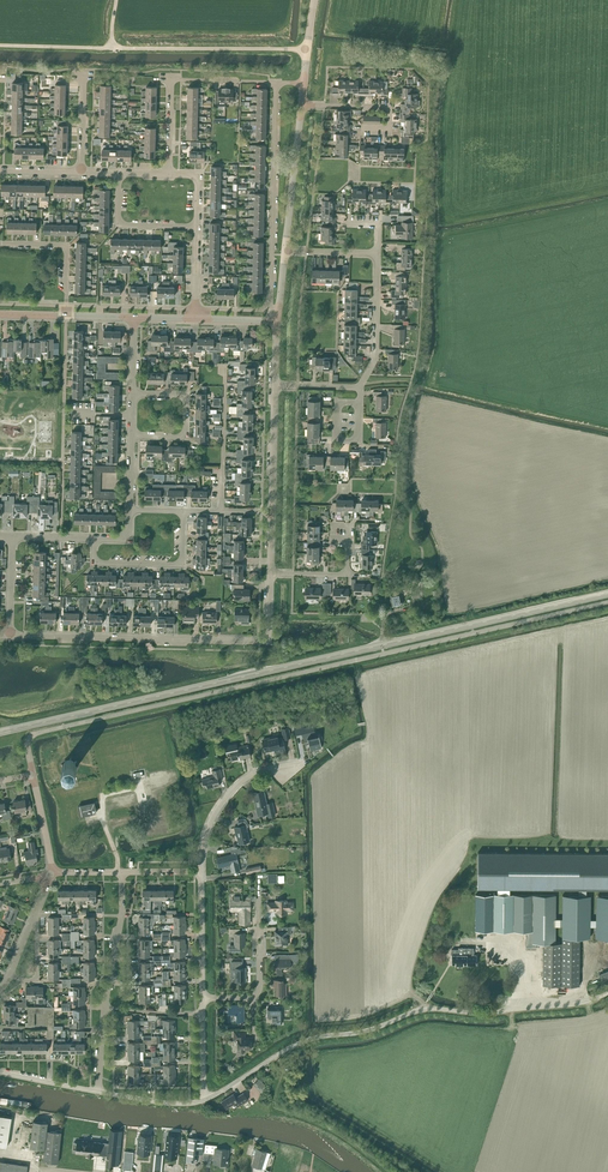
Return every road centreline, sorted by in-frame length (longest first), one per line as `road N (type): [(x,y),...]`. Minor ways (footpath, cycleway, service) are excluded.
road 1 (secondary): [(0,732),(607,594)]
road 2 (residential): [(10,635),(269,642),(270,573)]
road 3 (unclassified): [(302,1041),(368,1030),(423,1009),(493,1013),(607,993)]
road 4 (residential): [(277,82),(269,310),(278,314)]
road 5 (unclassified): [(307,49),(112,48)]
road 6 (residential): [(201,871),(210,824),(233,789),(257,772),(303,762)]
road 7 (residential): [(95,538),(94,562),(181,563),(183,511)]
road 8 (residential): [(131,436),(185,437),(186,395),(132,394)]
road 9 (tertiary): [(285,251),(301,105)]
road 10 (residential): [(360,388),(376,359),(378,253)]
road 11 (residential): [(67,315),(67,245),(0,243)]
road 12 (residential): [(363,127),(389,128),(390,107),(301,105)]
road 13 (residential): [(105,1006),(122,872)]
road 14 (residential): [(197,226),(118,224),(120,175)]
road 15 (residential): [(272,513),(275,386)]
road 16 (residential): [(202,998),(201,871)]
road 17 (residential): [(0,988),(50,875)]

